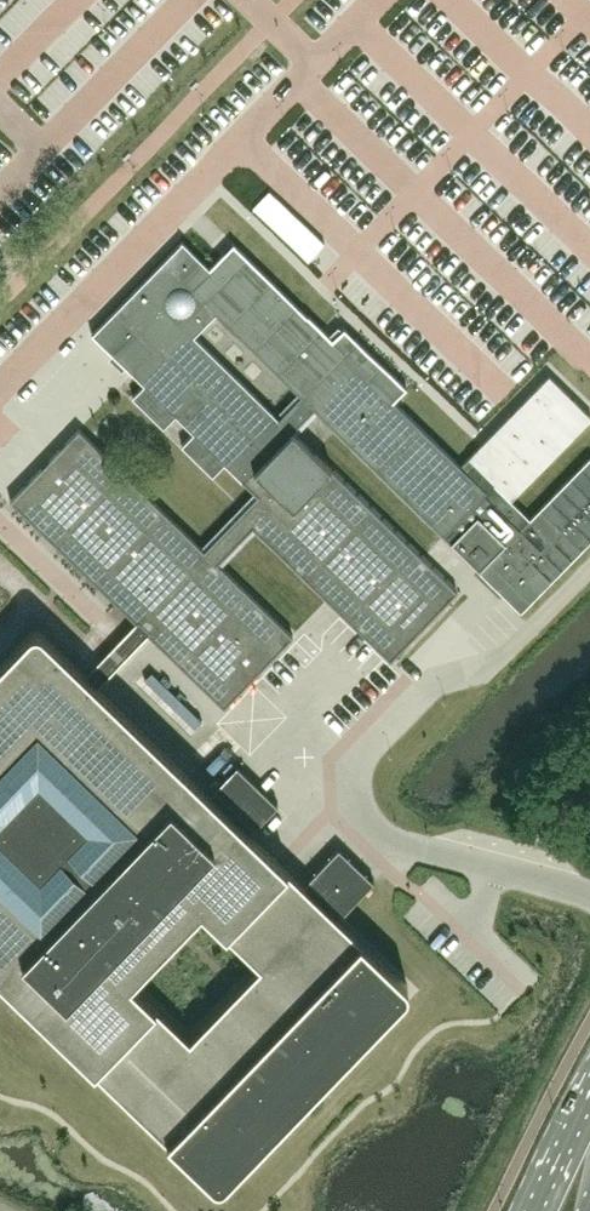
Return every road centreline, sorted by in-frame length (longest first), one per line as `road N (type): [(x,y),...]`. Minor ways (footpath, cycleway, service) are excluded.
road 1 (secondary): [(589,1096),(536,1210)]

